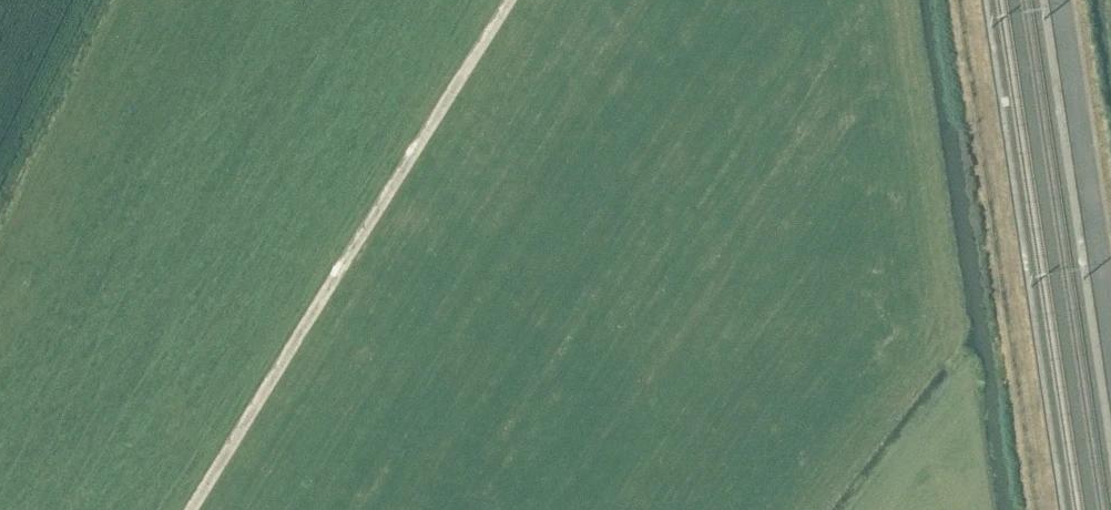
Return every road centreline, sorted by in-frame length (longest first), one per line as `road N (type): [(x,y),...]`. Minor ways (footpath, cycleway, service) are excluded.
road 1 (track): [(1042,509),(966,0)]

